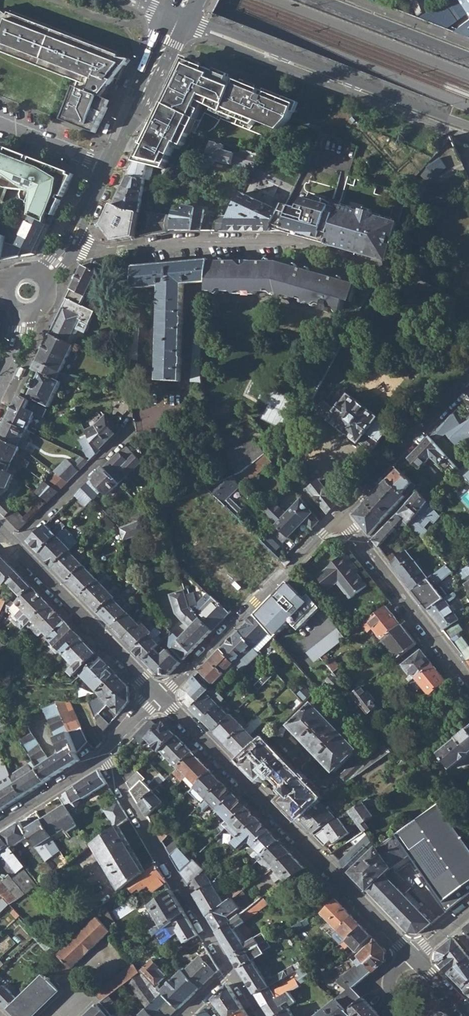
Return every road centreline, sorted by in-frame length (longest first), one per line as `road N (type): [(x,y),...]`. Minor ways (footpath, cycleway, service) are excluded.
road 1 (residential): [(160,696),(411,956)]
road 2 (residential): [(70,247),(284,241),(384,271)]
road 3 (primary): [(180,15),(468,126)]
road 4 (primary): [(201,0),(468,105)]
road 5 (residential): [(339,518),(160,696)]
road 6 (residential): [(102,757),(233,971)]
road 7 (residential): [(0,533),(160,696)]
road 8 (primary): [(468,77),(267,0)]
road 9 (residential): [(111,165),(180,15)]
road 10 (primary): [(468,59),(329,0)]
road 11 (residential): [(468,681),(379,568)]
road 12 (residential): [(102,757),(0,823)]

